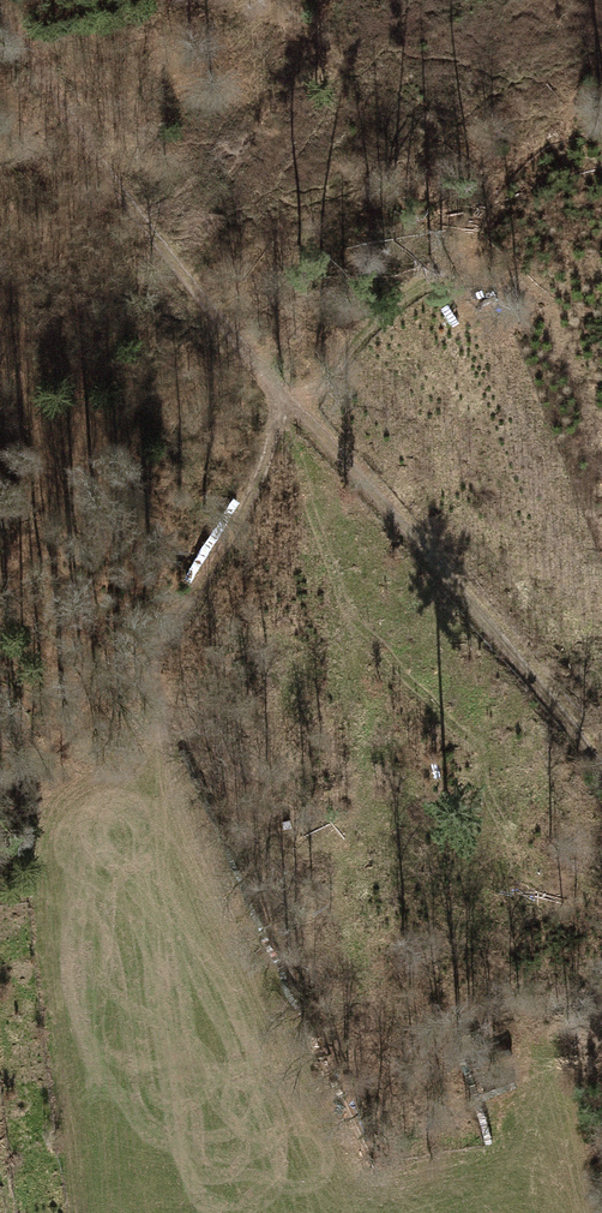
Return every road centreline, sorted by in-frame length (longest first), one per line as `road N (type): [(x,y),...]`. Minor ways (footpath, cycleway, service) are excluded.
road 1 (track): [(601,772),(438,561),(294,410),(196,291),(88,146),(0,8)]
road 2 (track): [(0,788),(68,740),(189,606),(245,516),(269,442),(294,410)]

